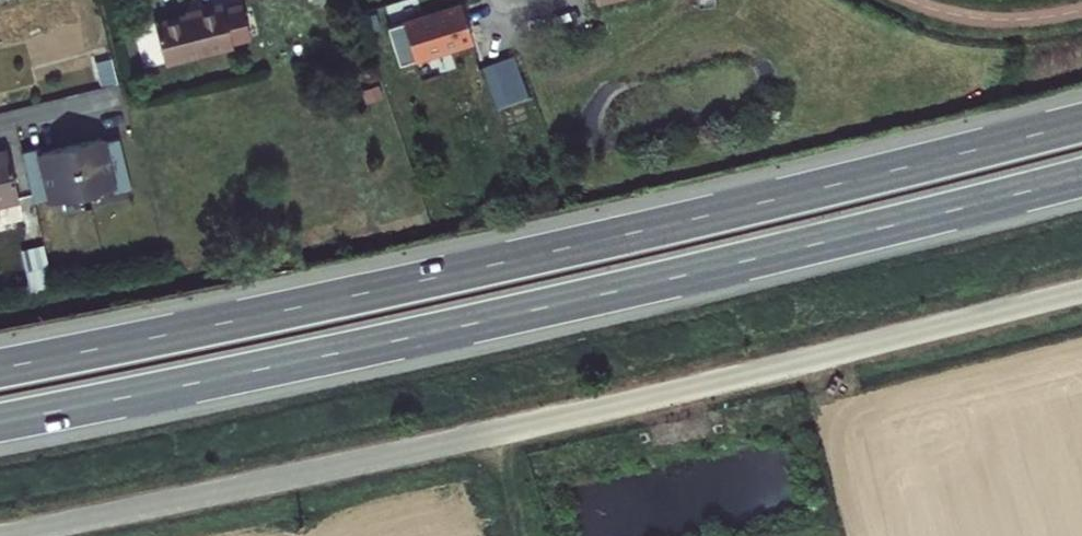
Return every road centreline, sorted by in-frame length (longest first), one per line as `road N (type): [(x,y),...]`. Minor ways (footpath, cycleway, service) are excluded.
road 1 (trunk): [(1081,123),(448,275),(0,369)]
road 2 (trunk): [(0,423),(470,325),(1081,178)]

